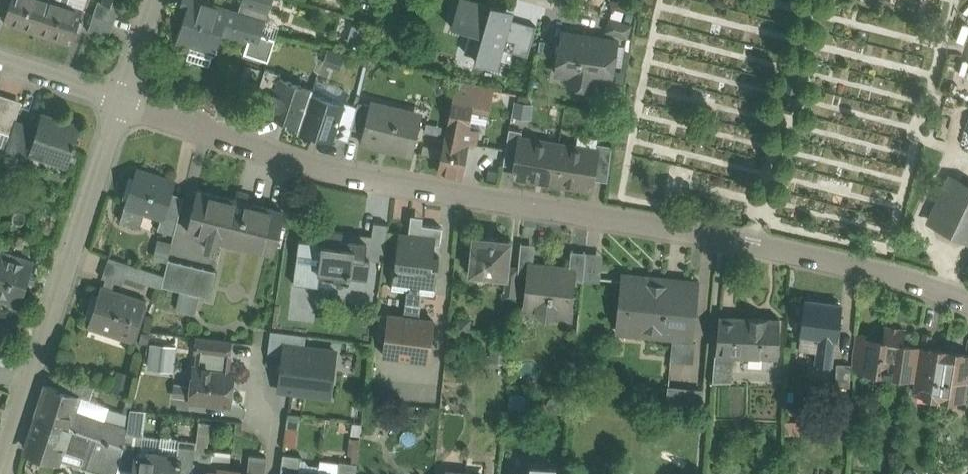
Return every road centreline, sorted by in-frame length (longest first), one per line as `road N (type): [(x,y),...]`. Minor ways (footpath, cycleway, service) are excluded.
road 1 (residential): [(123,105),(339,174),(722,237),(875,272),(967,303)]
road 2 (residential): [(123,105),(1,473)]
road 3 (residential): [(0,64),(123,105)]

